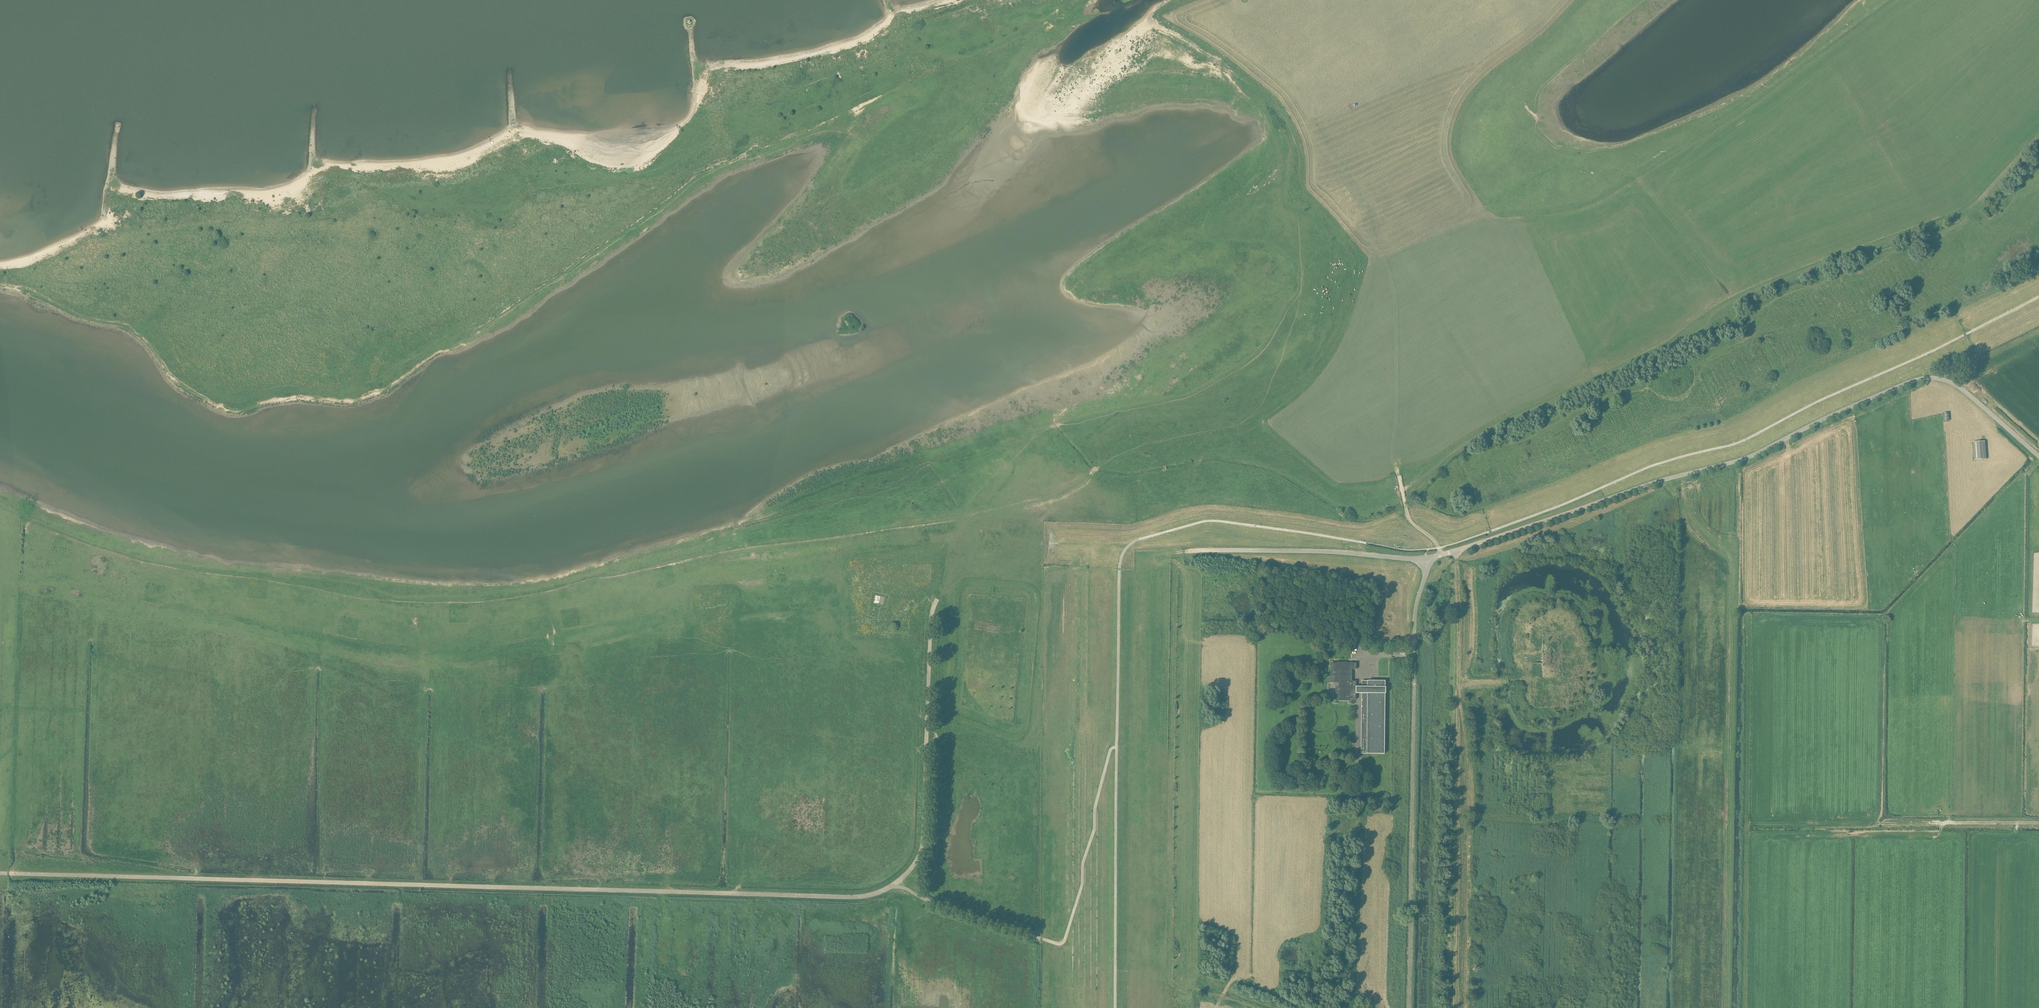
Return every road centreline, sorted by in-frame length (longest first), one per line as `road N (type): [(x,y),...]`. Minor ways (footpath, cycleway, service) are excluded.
road 1 (unclassified): [(1426,558),(1744,459),(1924,378),(1966,392),(2038,457)]
road 2 (track): [(1455,1007),(1457,551)]
road 3 (track): [(1607,822),(1476,819),(1458,699)]
road 4 (unclassified): [(1183,552),(1426,558)]

